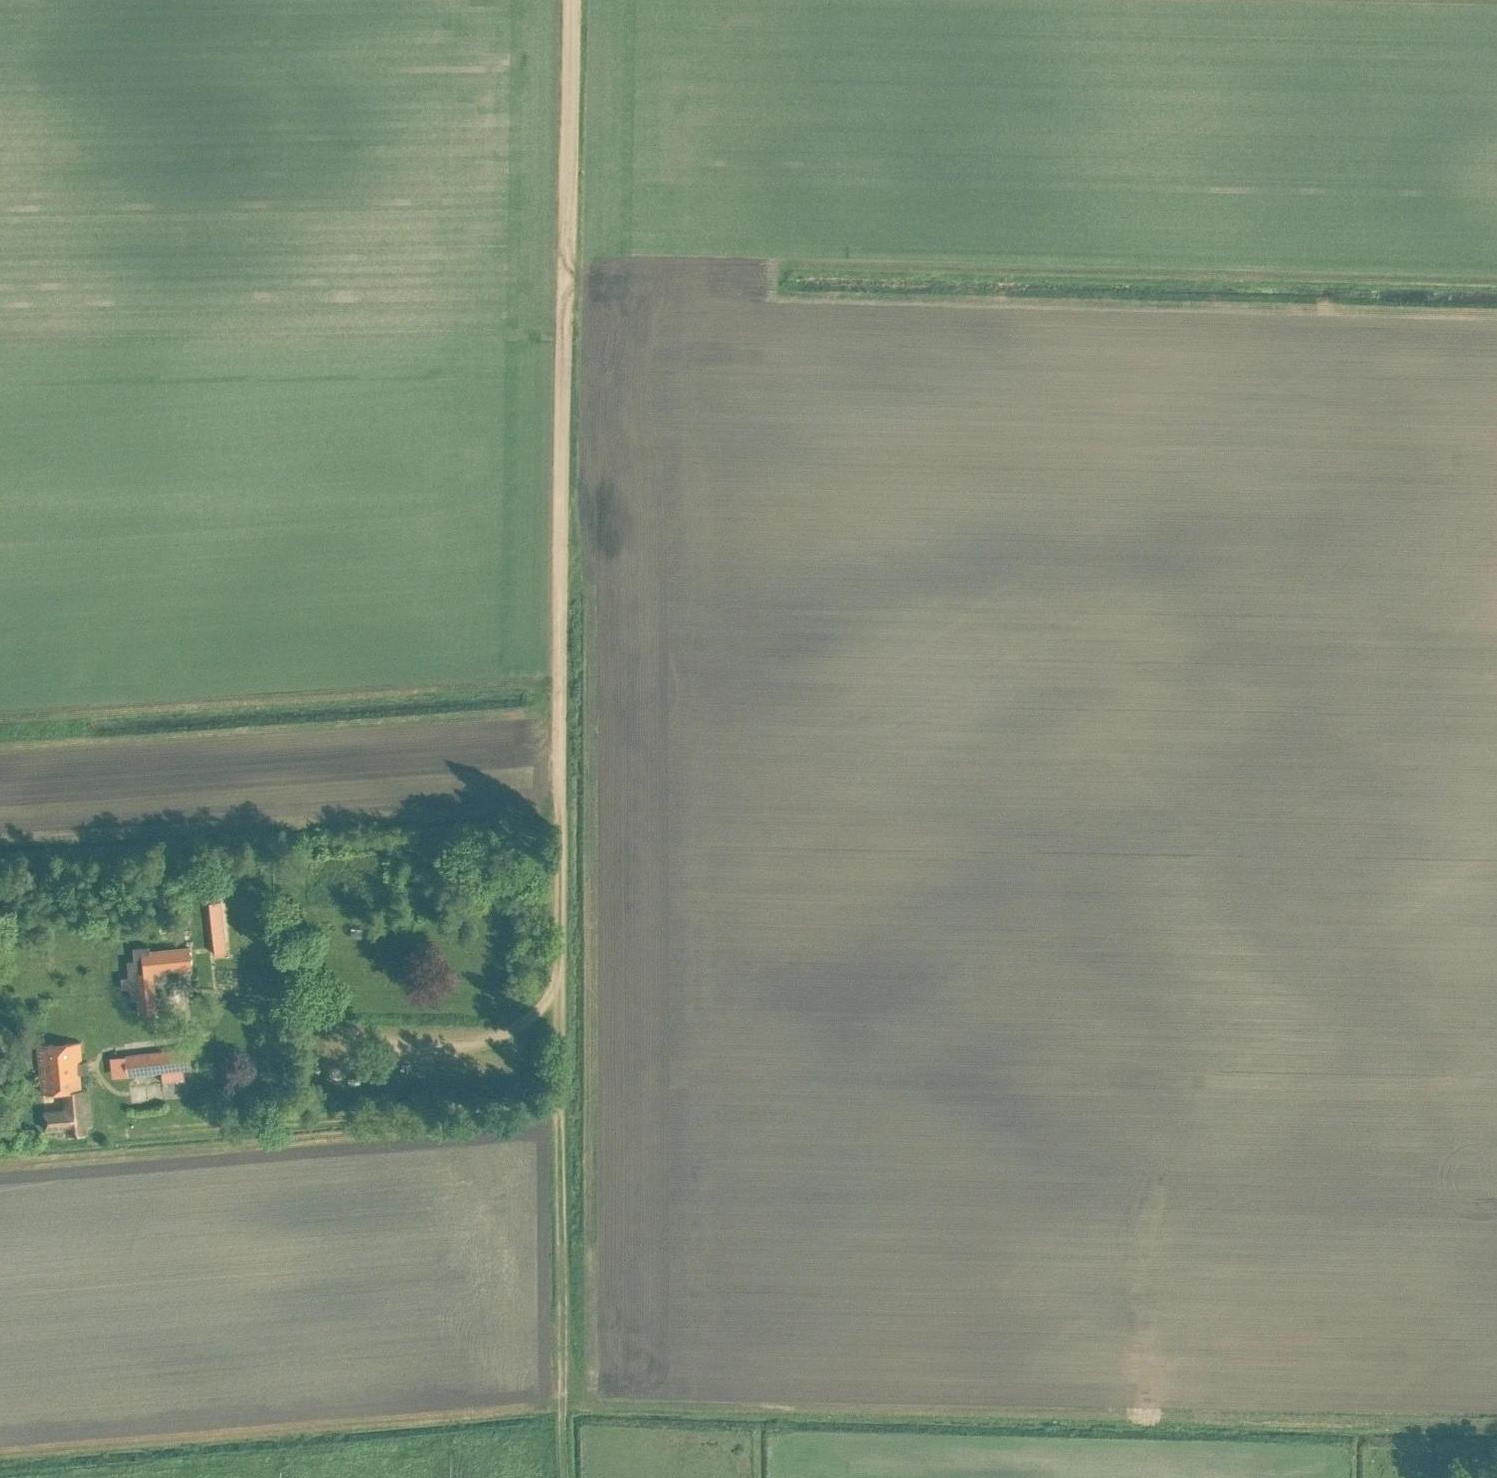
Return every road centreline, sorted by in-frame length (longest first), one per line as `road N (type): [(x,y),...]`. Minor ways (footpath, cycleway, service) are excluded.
road 1 (track): [(573,0),(560,596),(567,1477)]

